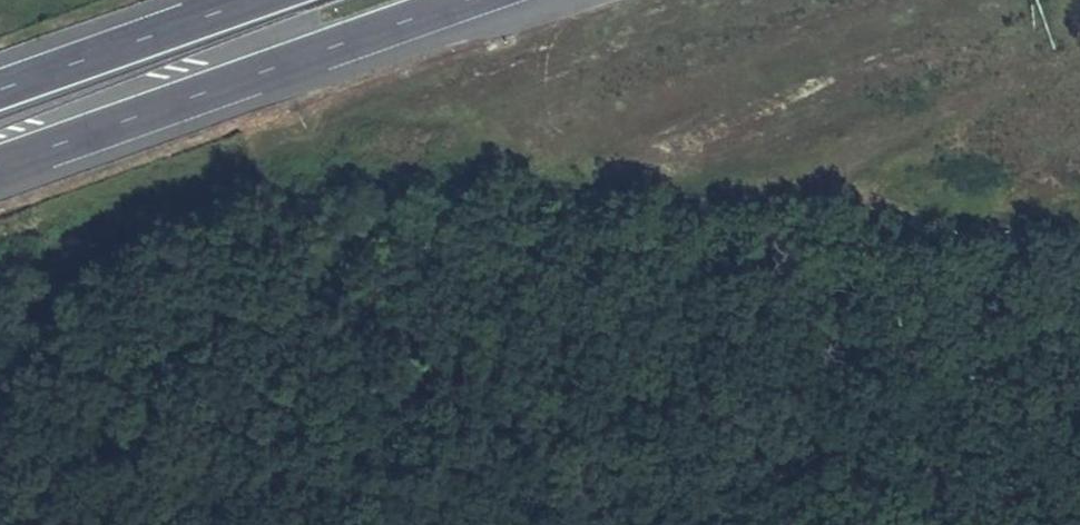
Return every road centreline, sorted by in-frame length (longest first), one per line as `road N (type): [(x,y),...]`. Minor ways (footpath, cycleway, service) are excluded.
road 1 (motorway): [(0,164),(467,0)]
road 2 (motorway): [(254,0),(0,90)]

